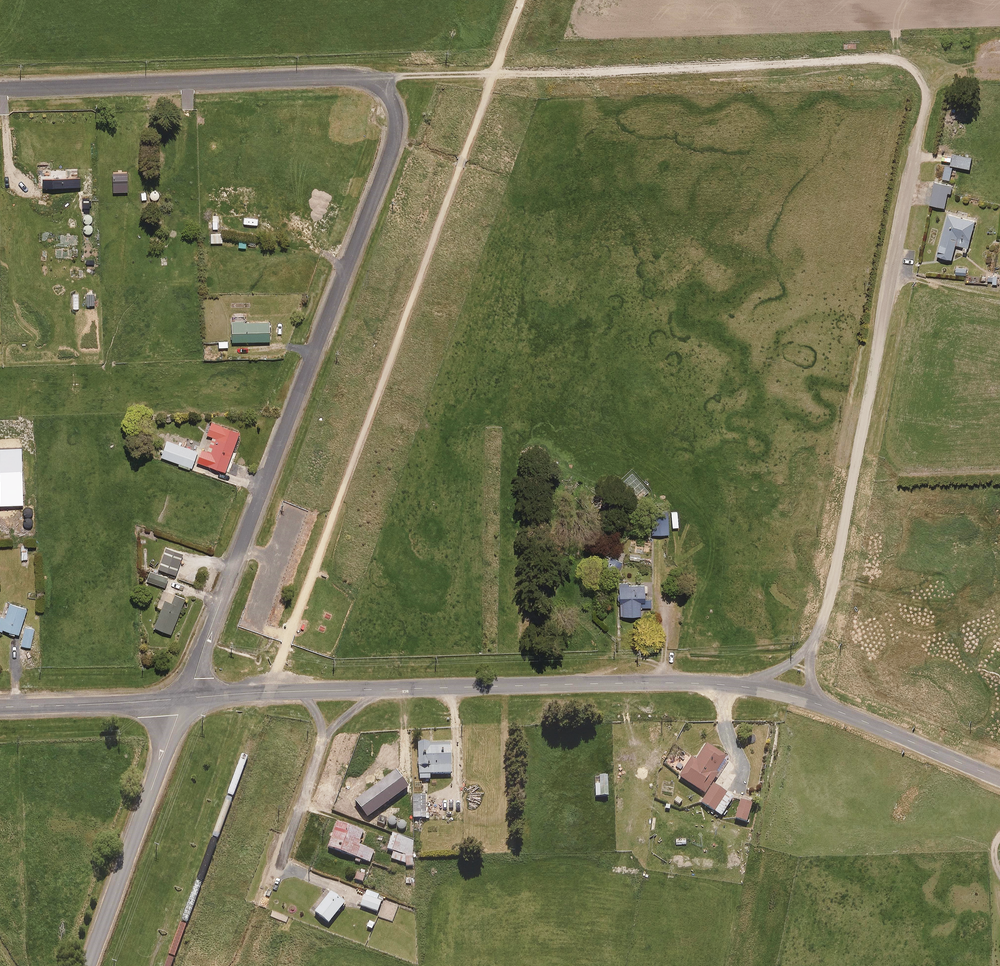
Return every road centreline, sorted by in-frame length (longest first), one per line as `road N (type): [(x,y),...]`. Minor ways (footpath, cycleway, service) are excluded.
road 1 (track): [(376,84),(395,76),(863,53),(891,53),(913,64),(926,89),(833,589),(815,639),(793,661),(746,687)]
road 2 (residential): [(0,87),(334,76),(376,84),(395,109),(393,151),(185,698)]
road 3 (tertiary): [(338,690),(746,687),(818,704),(999,779)]
road 4 (residential): [(185,698),(87,965)]
road 5 (tertiary): [(0,707),(185,698)]
road 6 (unclassified): [(338,690),(281,866)]
road 7 (tertiary): [(185,698),(338,690)]

